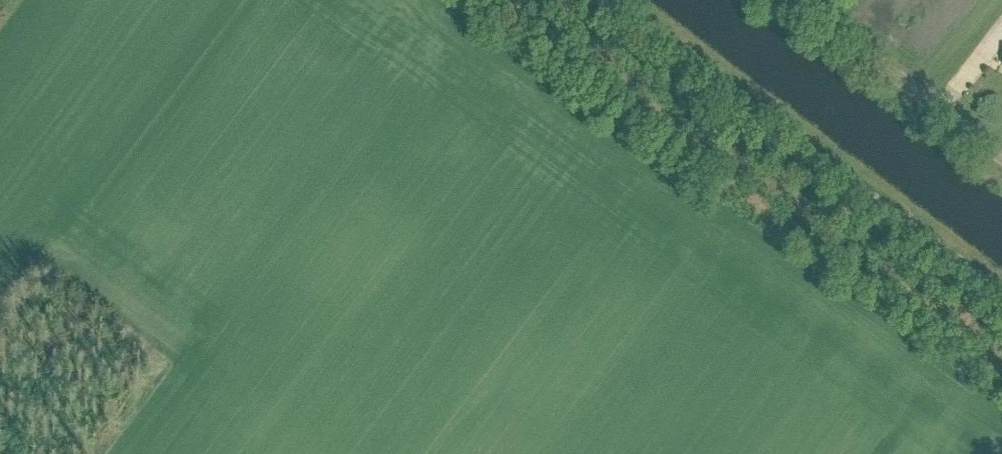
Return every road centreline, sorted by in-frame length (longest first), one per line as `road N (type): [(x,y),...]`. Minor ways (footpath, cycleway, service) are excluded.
road 1 (track): [(604,0),(1001,297)]
road 2 (tertiary): [(1001,156),(796,0)]

